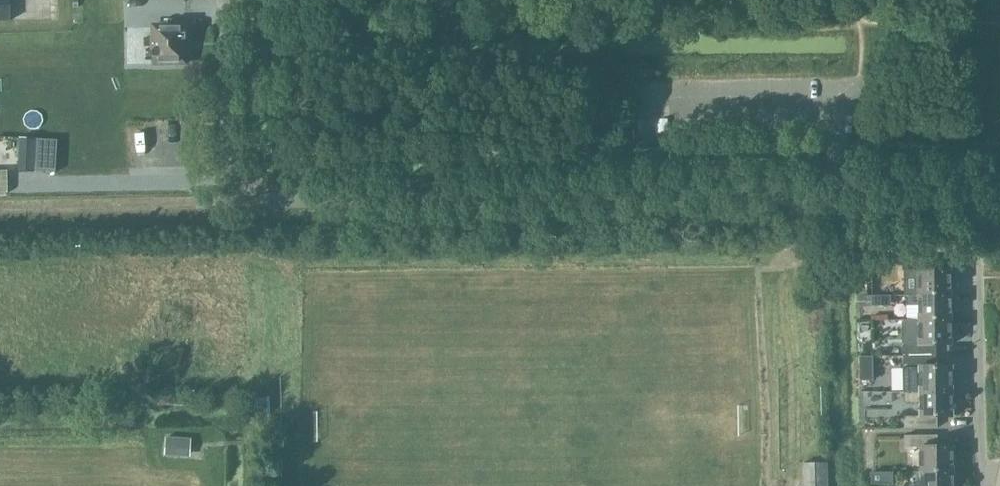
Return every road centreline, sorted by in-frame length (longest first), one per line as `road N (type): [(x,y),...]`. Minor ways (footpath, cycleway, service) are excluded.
road 1 (unclassified): [(999,190),(267,201),(238,188),(230,167),(224,0)]
road 2 (residential): [(999,482),(980,471),(978,285)]

